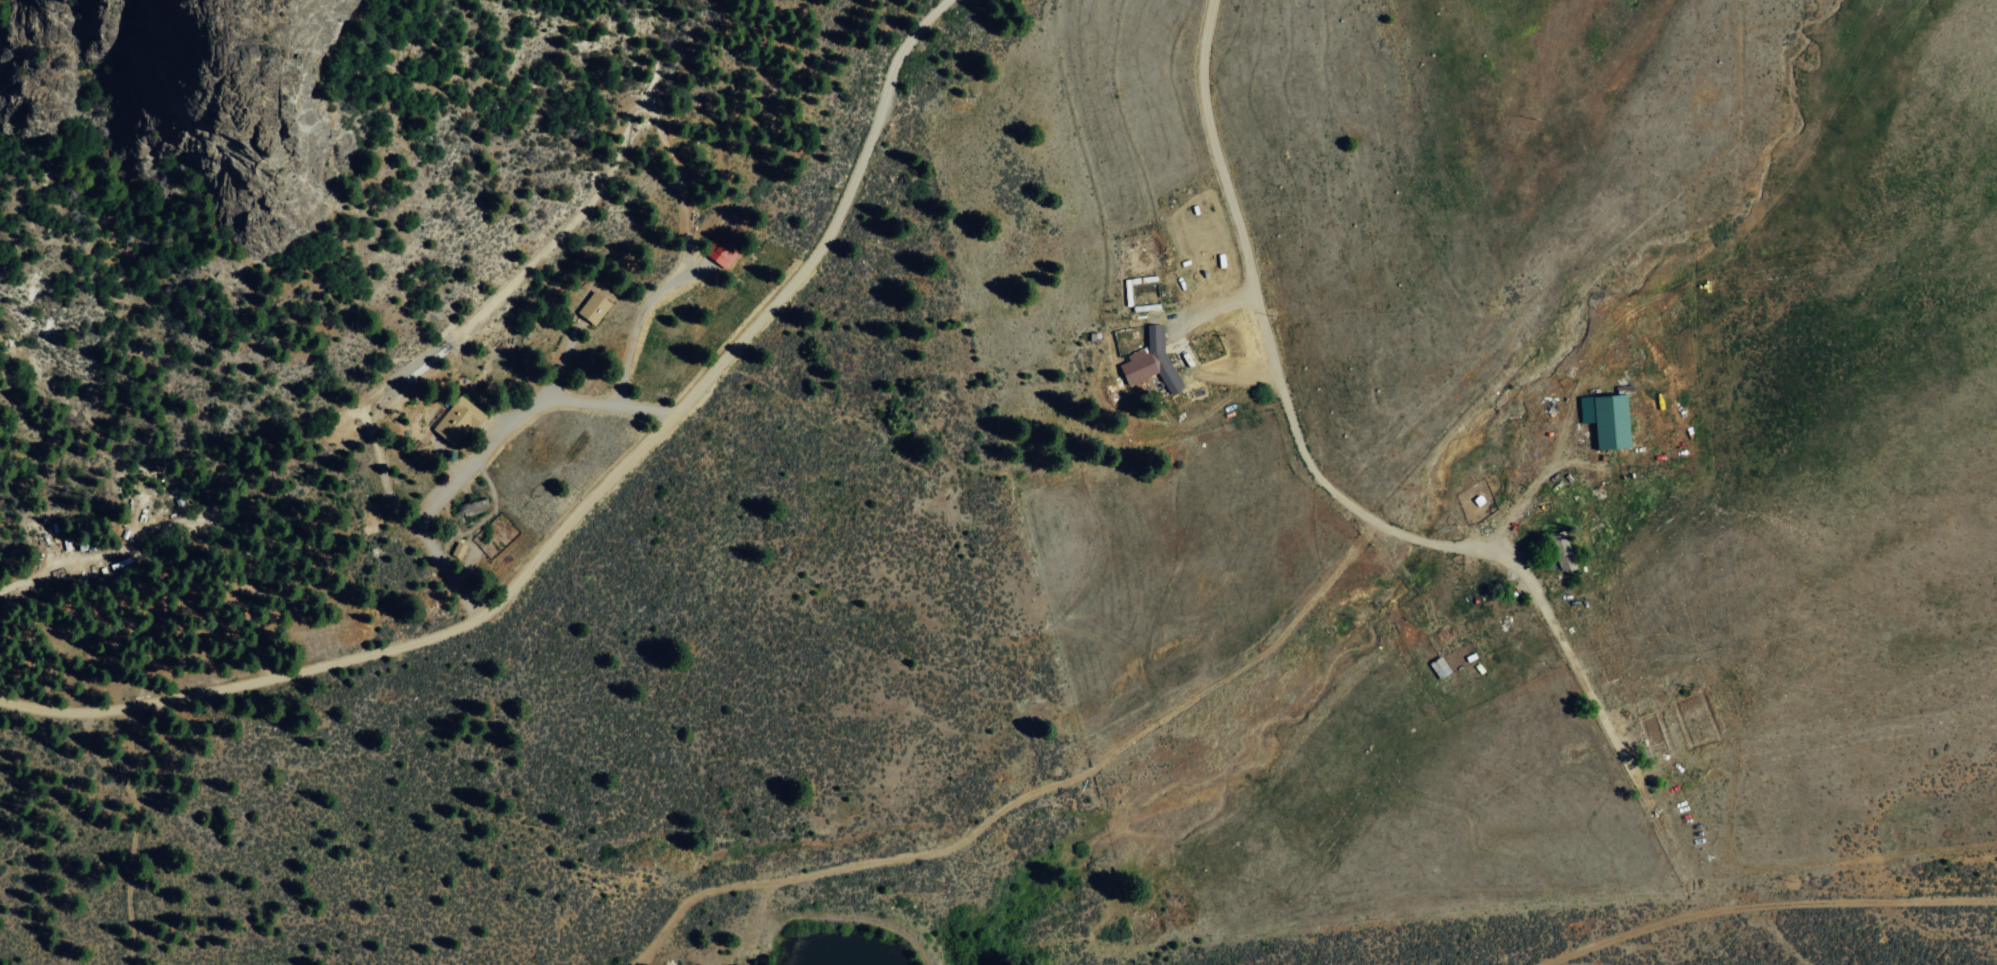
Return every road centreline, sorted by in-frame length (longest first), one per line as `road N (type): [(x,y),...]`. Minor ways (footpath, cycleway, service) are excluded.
road 1 (residential): [(0,700),(41,708),(114,705),(435,636),(484,610),(797,275),(830,228),(898,50),(941,0)]
road 2 (track): [(1996,880),(1753,884)]

